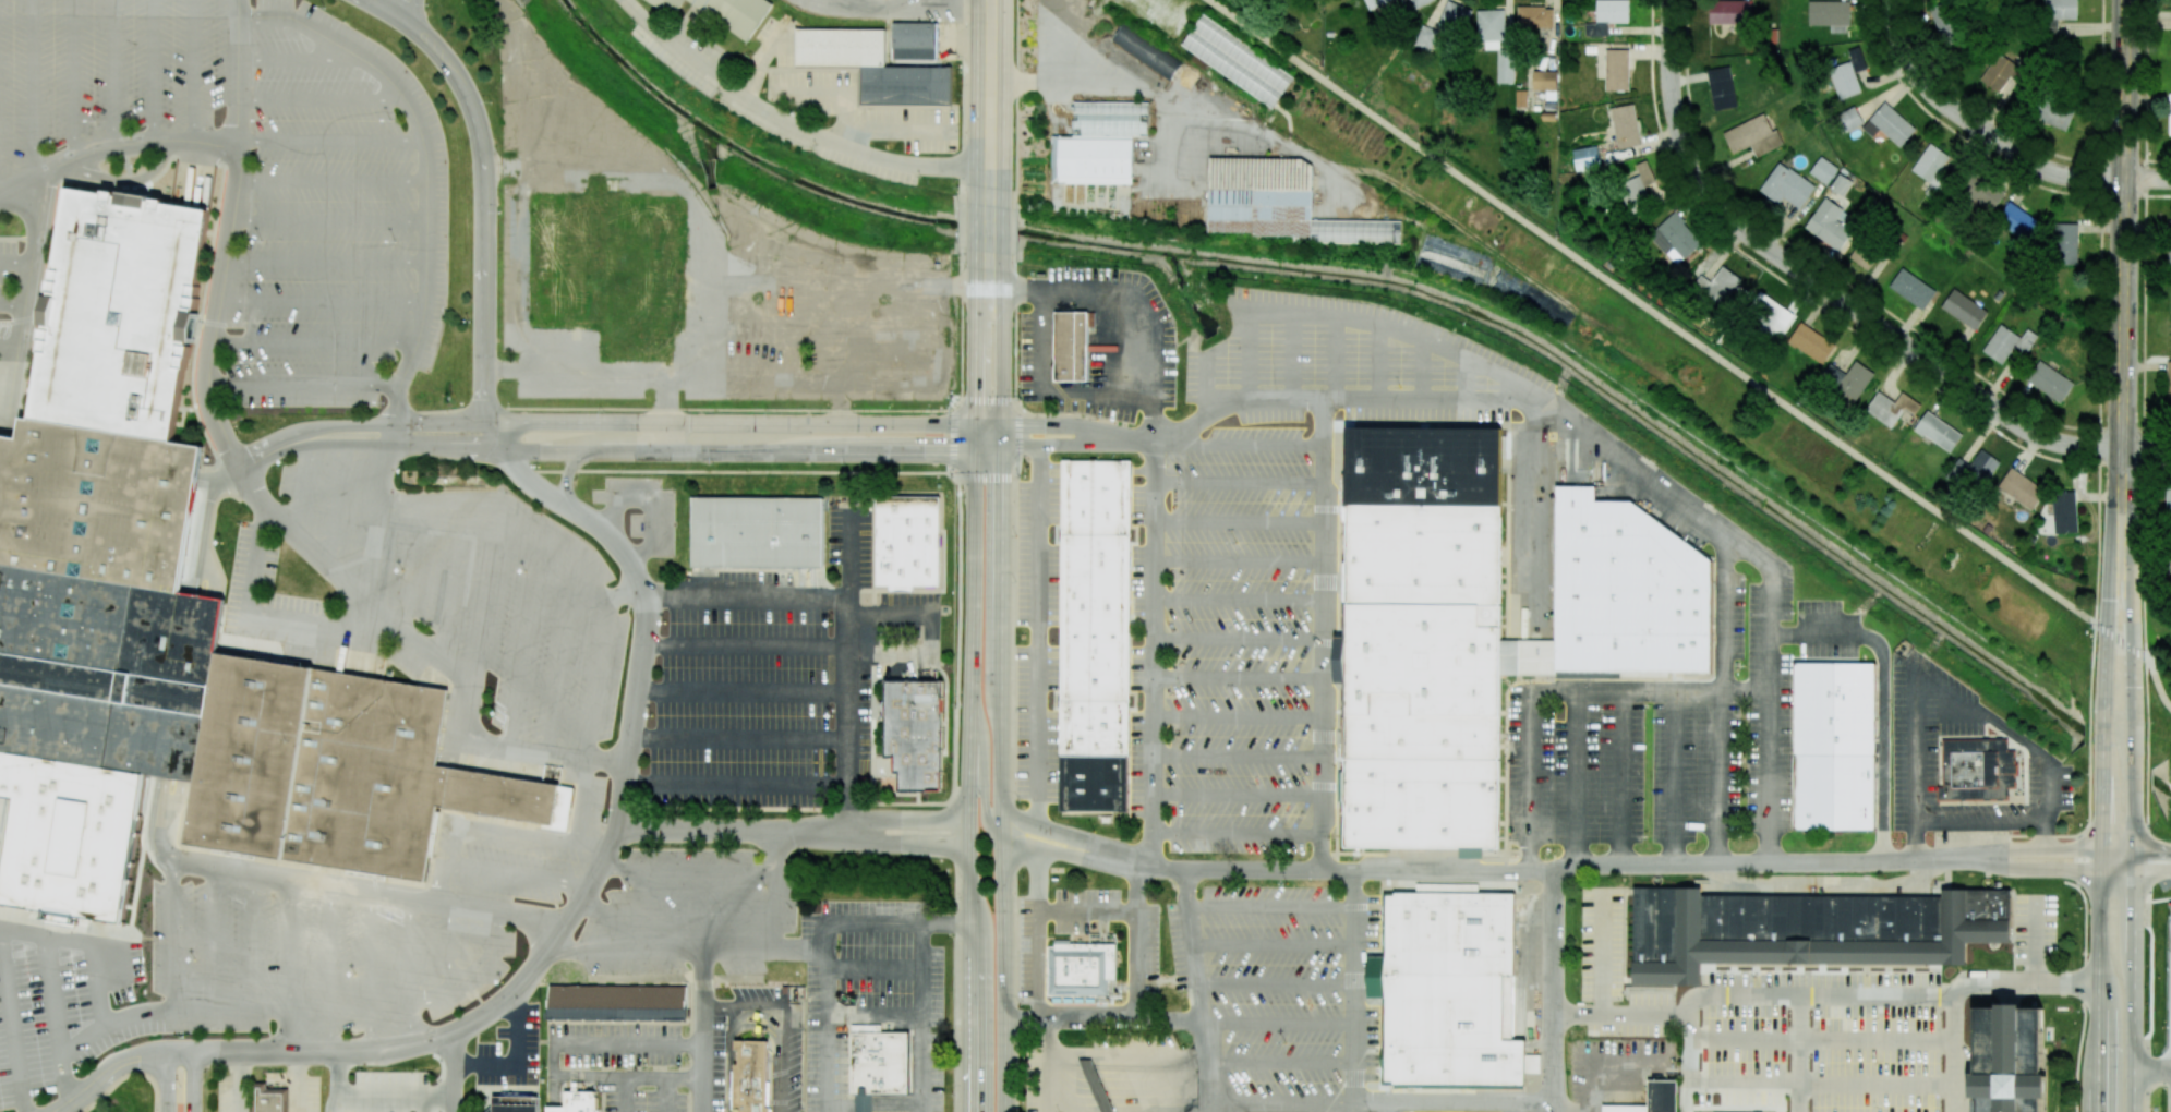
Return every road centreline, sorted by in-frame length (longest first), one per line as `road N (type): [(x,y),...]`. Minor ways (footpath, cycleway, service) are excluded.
road 1 (residential): [(1004,425),(374,424),(311,433),(239,464)]
road 2 (residential): [(239,464),(324,445),(1004,449)]
road 3 (residential): [(1672,0),(1675,113),(1696,170),(1726,215),(2028,434),(2071,448),(2123,449)]
road 4 (secondary): [(2135,1111),(2135,704),(2123,449)]
road 5 (secondary): [(976,449),(969,1111)]
road 6 (secondary): [(1004,1111),(1004,449)]
road 7 (secondary): [(2108,631),(2098,1111)]
road 8 (secondary): [(2123,449),(2126,0)]
road 9 (residential): [(1137,863),(1555,869)]
road 10 (residential): [(1555,869),(1930,860)]
road 11 (residential): [(2124,181),(2040,169),(1944,104),(1904,51),(1892,0)]
road 12 (residential): [(1554,1101),(1555,869)]
road 13 (residential): [(1930,860),(2136,871)]
road 14 (residential): [(2136,849),(1930,860)]
road 15 (secondary): [(992,196),(993,0)]
road 16 (secondary): [(2123,449),(2108,631)]
road 17 (secondary): [(992,290),(977,324),(976,449)]
road 18 (secondary): [(1004,449),(1004,329),(992,290)]
road 19 (secondary): [(973,689),(986,812),(1003,838)]
road 20 (residential): [(1137,863),(1003,810)]
road 21 (residential): [(1003,838),(1137,863)]

